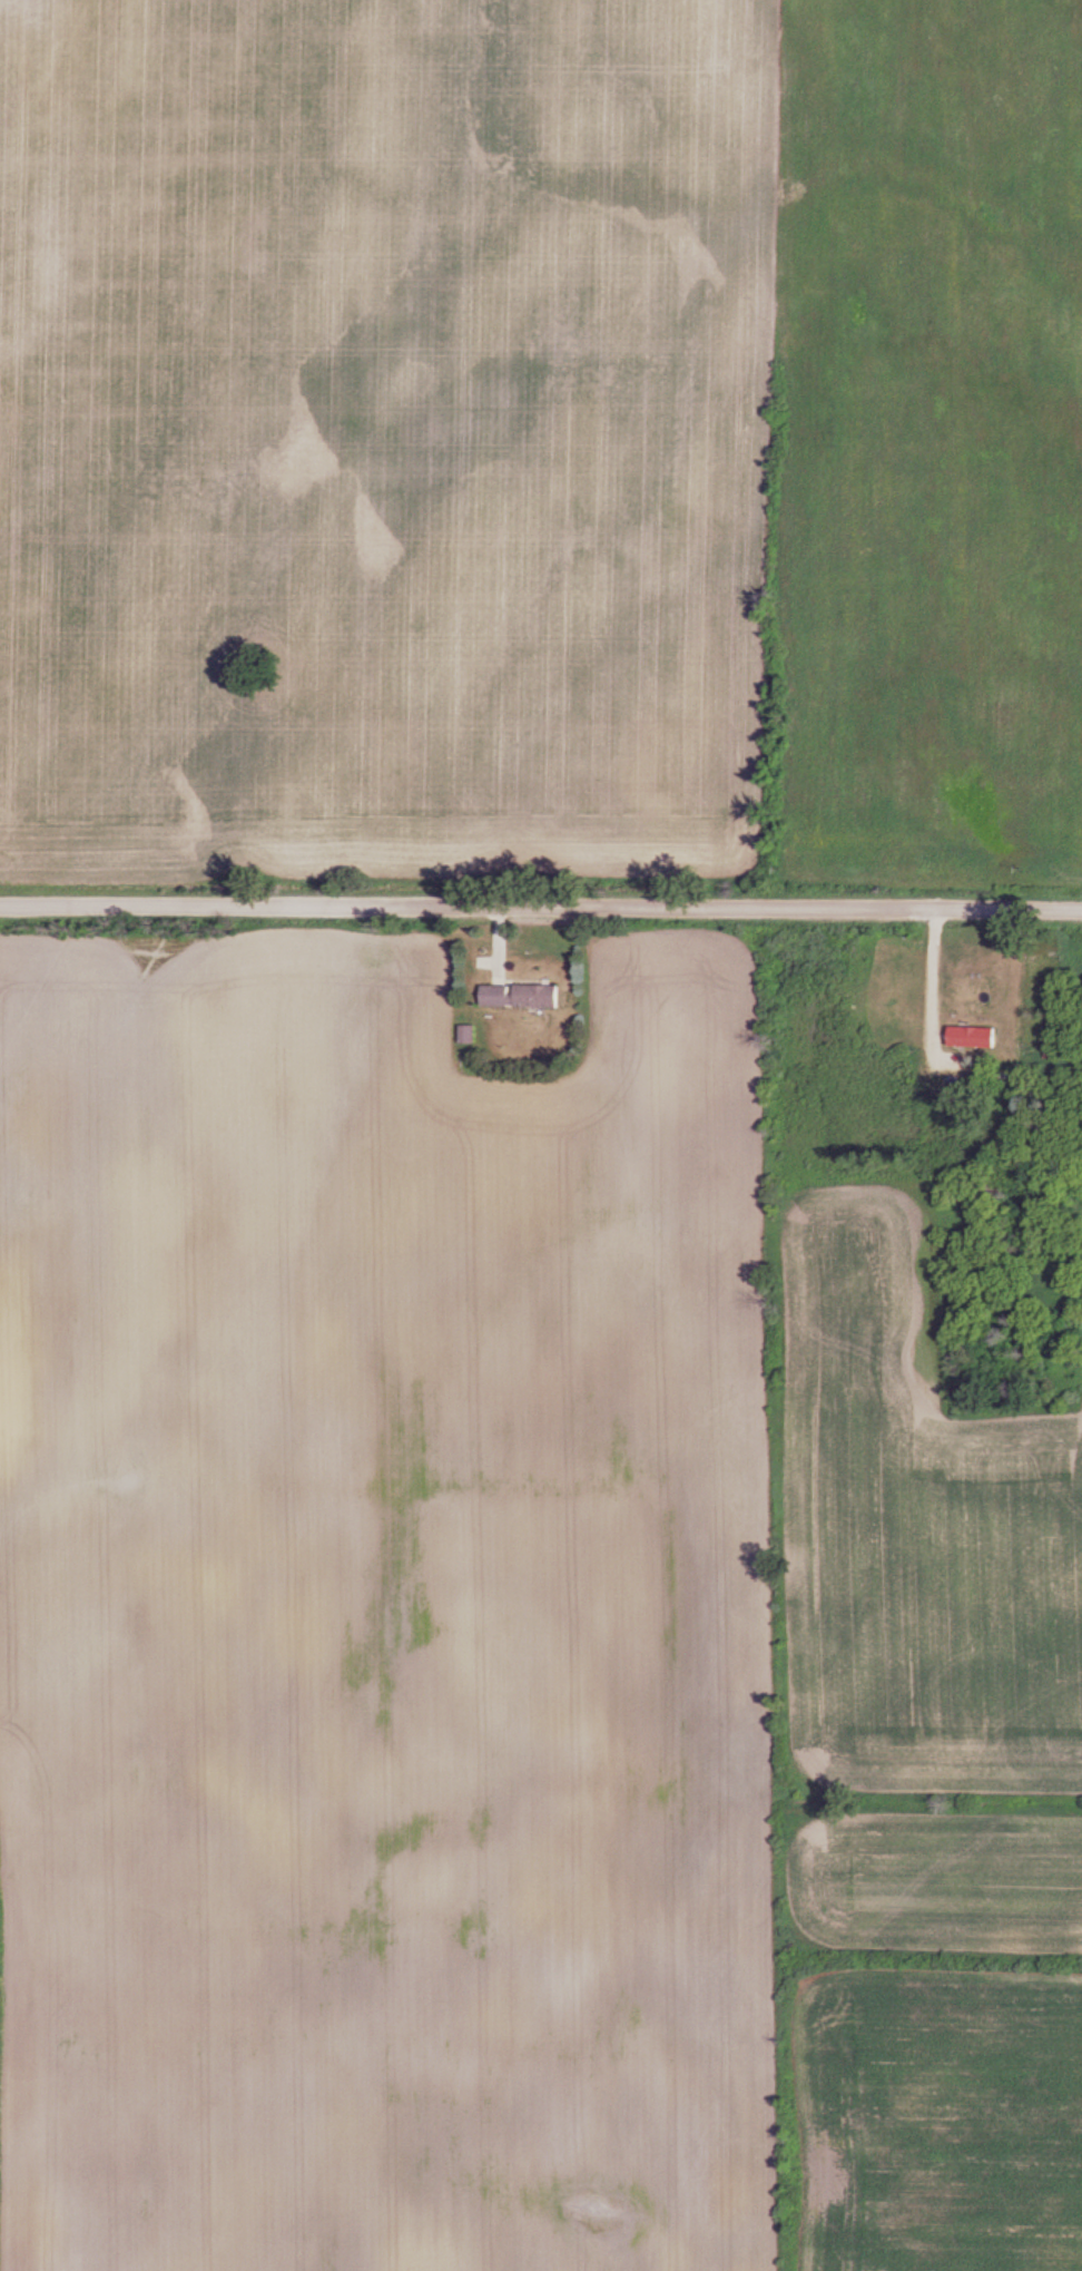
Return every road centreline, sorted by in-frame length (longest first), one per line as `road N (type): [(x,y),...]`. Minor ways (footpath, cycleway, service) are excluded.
road 1 (residential): [(1081,908),(0,899)]

